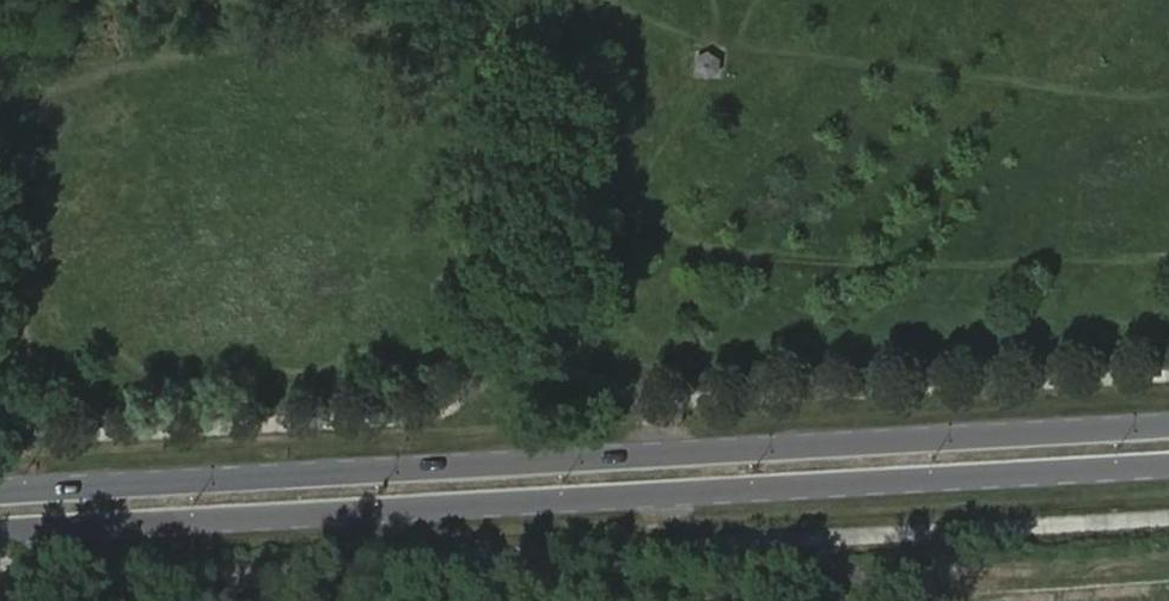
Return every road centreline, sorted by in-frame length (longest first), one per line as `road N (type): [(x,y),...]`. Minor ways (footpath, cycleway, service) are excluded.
road 1 (secondary): [(0,531),(1168,465)]
road 2 (secondary): [(1168,425),(0,488)]
road 3 (track): [(951,600),(950,582),(1168,572)]

